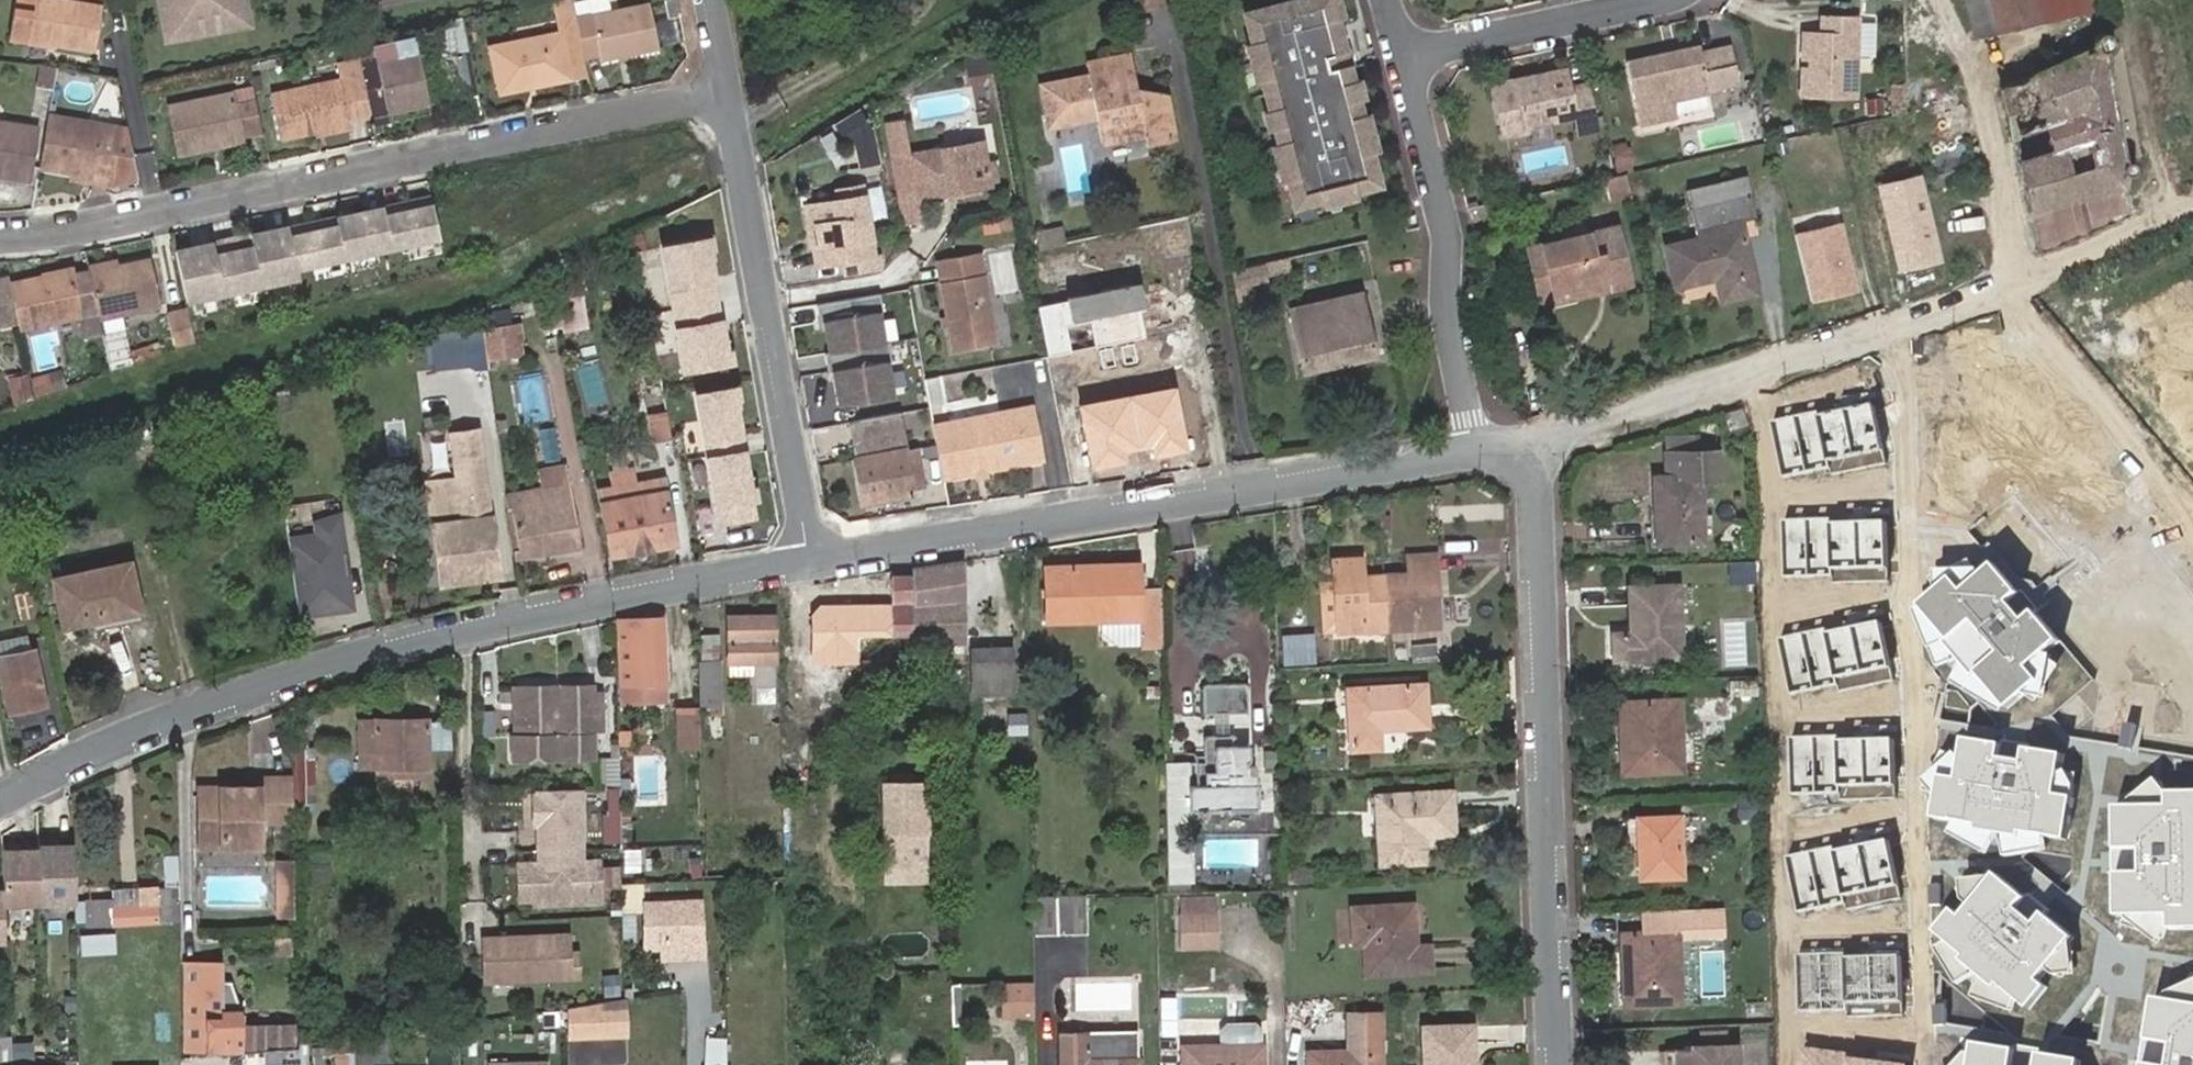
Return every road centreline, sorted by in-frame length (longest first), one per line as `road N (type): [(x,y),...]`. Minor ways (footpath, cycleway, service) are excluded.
road 1 (residential): [(0,798),(95,743),(247,691),(363,658),(809,561)]
road 2 (residential): [(0,237),(729,95)]
road 3 (unknown): [(1894,326),(1905,371),(1926,1064)]
road 4 (unknown): [(1751,370),(1762,415),(1791,1064)]
road 5 (residential): [(809,561),(1476,457)]
road 6 (residential): [(1476,457),(1523,452),(1534,485),(1556,1064)]
road 7 (residential): [(809,561),(729,95)]
road 8 (residential): [(1406,57),(1443,227),(1444,311),(1476,457)]
road 9 (residential): [(2006,282),(2030,340),(2192,544)]
road 10 (residential): [(1671,0),(1406,57)]

